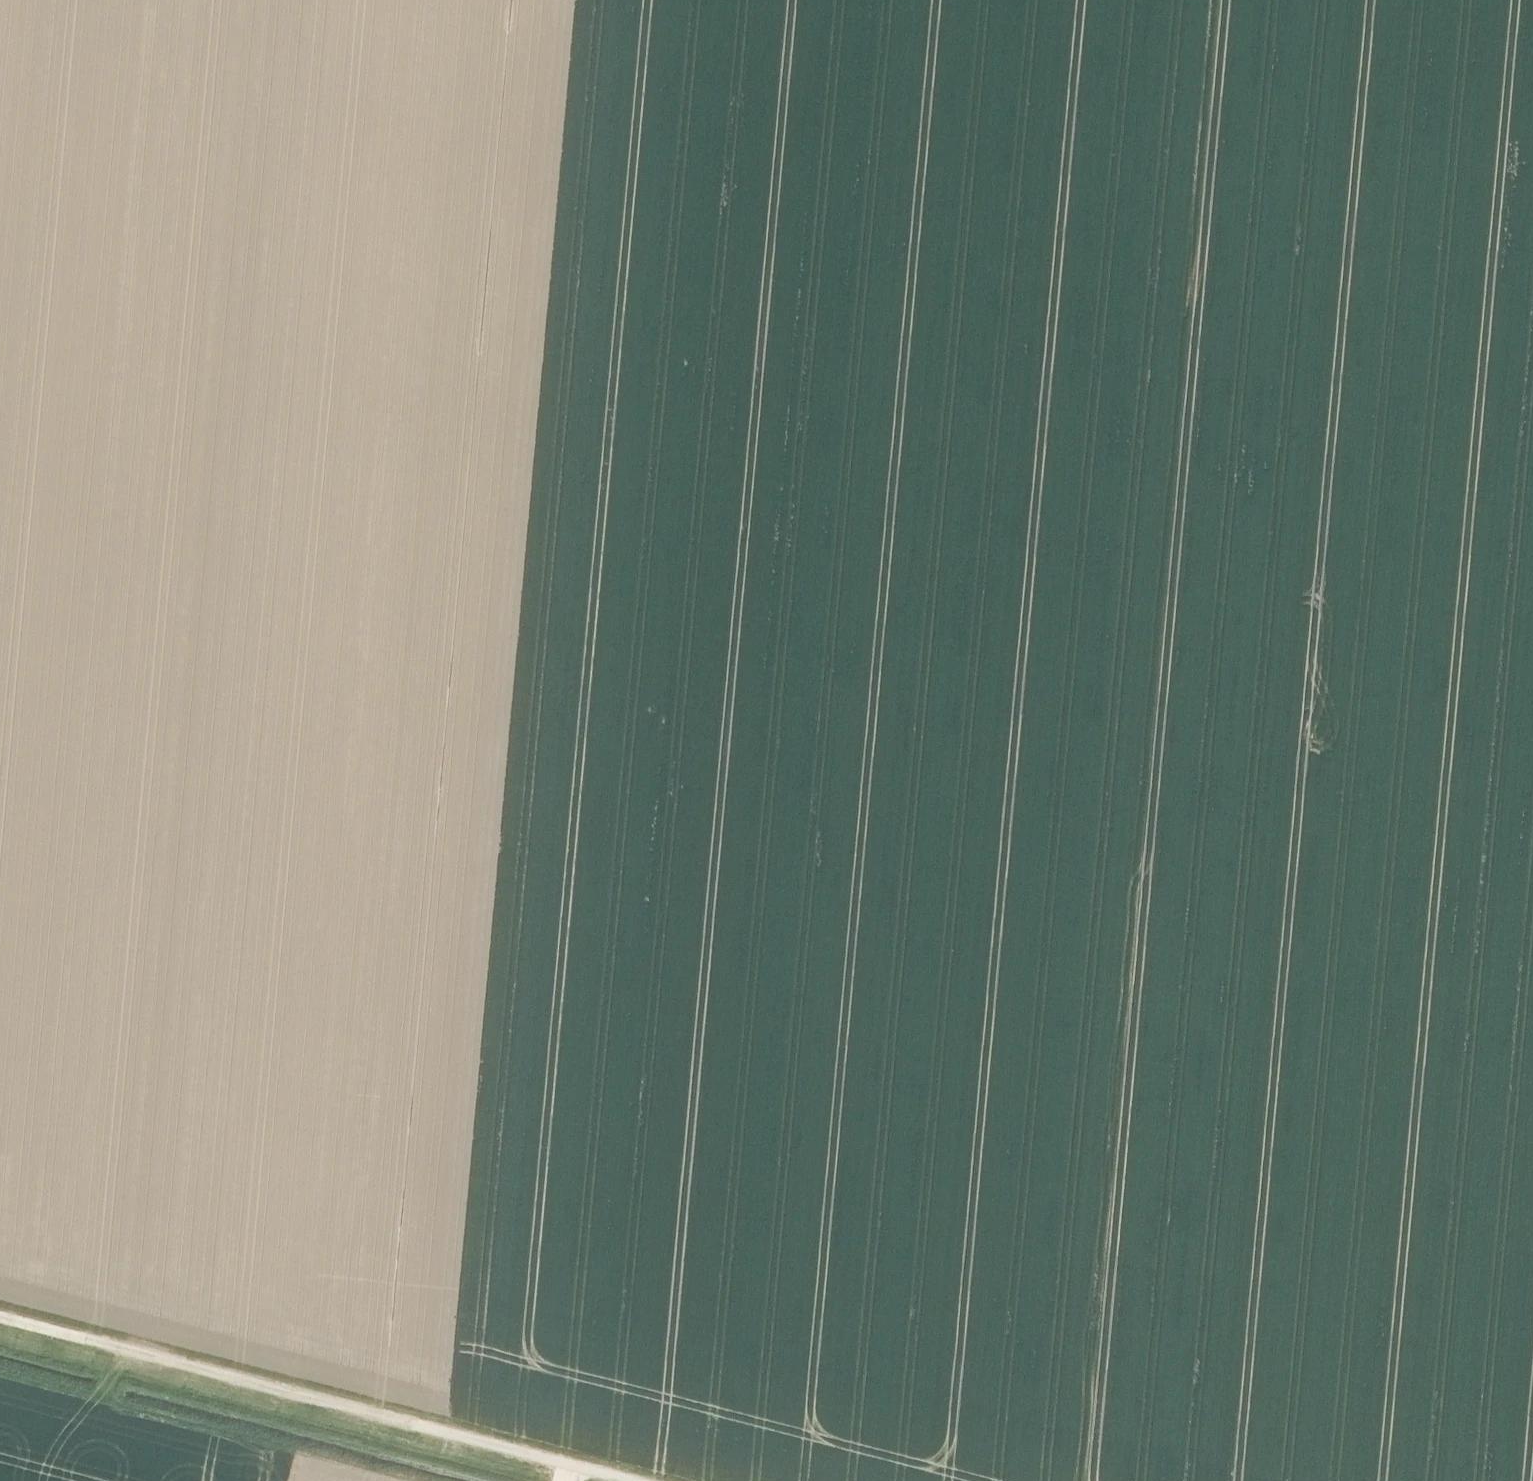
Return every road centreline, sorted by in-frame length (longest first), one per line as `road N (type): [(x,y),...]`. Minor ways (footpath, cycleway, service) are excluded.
road 1 (unclassified): [(625,1480),(0,1319)]

